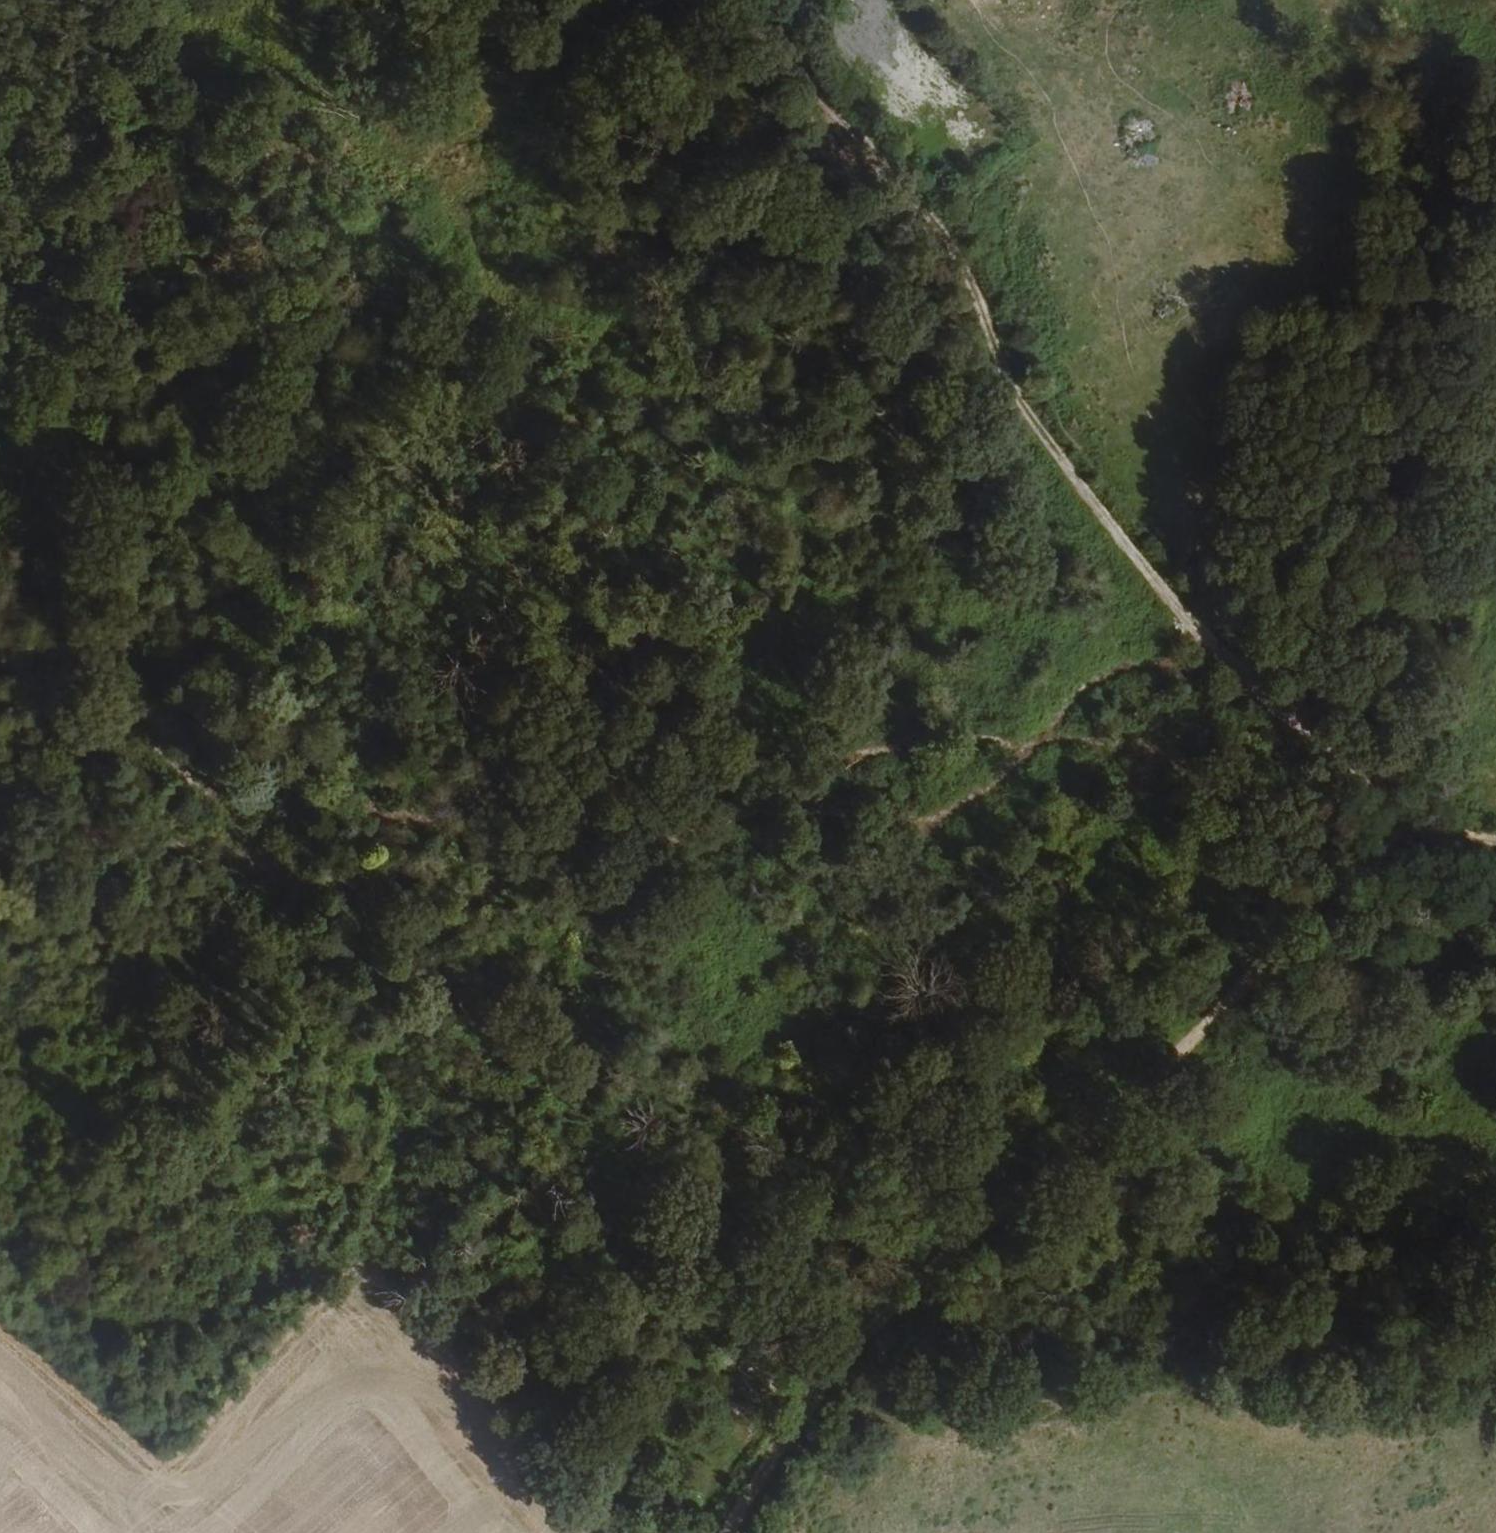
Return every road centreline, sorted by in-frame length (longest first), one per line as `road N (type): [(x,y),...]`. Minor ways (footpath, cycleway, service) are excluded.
road 1 (track): [(740,0),(966,270),(1059,458),(1385,829),(1495,845)]
road 2 (track): [(0,591),(638,1144),(836,1366)]
road 3 (track): [(1385,829),(857,1330),(734,1532)]

